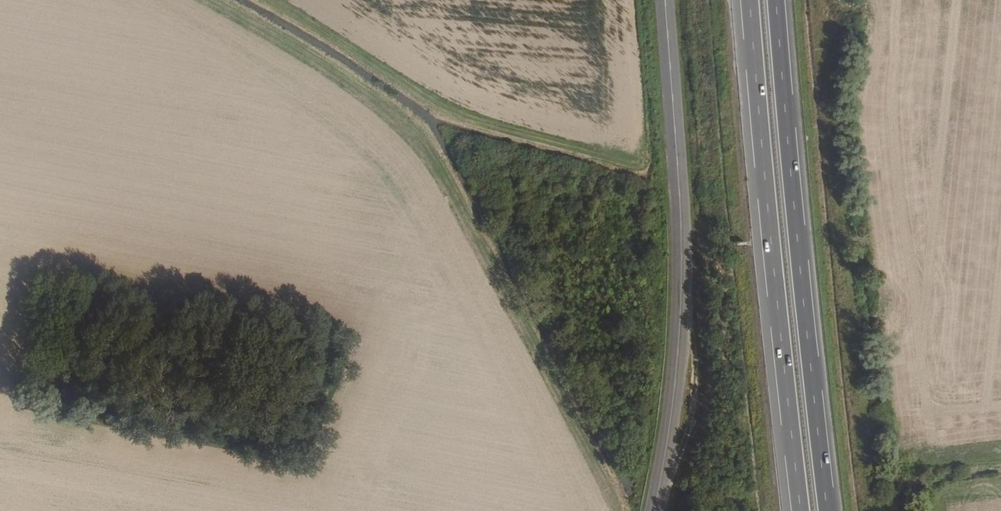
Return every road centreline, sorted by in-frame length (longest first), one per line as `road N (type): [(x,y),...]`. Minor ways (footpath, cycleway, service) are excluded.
road 1 (track): [(207,0),(394,113),(436,165),(620,510)]
road 2 (tertiary): [(667,0),(687,238),(680,364),(653,510)]
road 3 (motorway): [(828,510),(777,0)]
road 4 (motorway): [(748,0),(799,510)]
road 5 (track): [(449,134),(684,198)]

